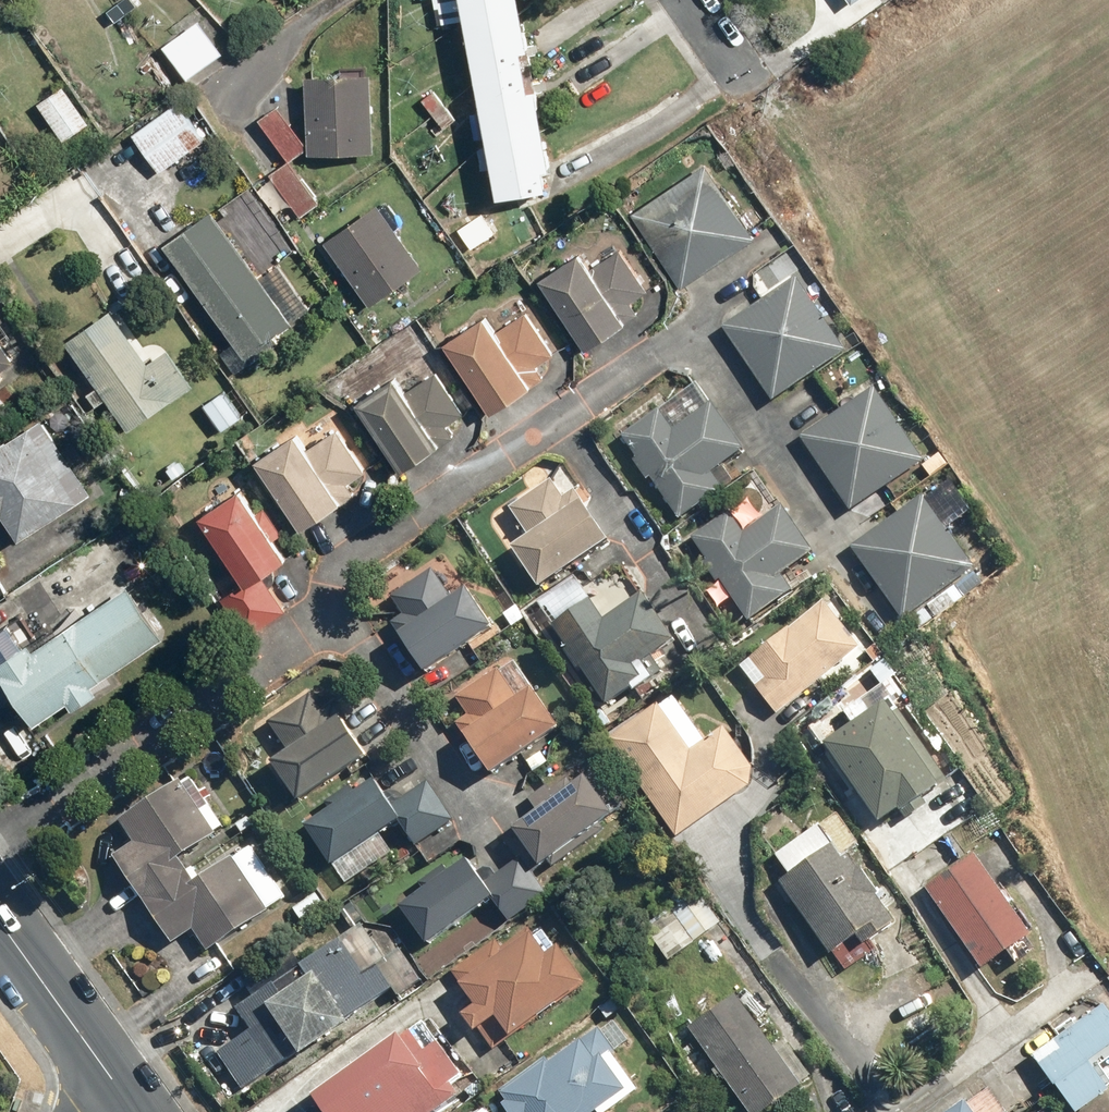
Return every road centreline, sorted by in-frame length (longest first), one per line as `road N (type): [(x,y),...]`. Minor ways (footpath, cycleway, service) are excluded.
road 1 (residential): [(0,841),(298,648),(316,619)]
road 2 (residential): [(316,619),(328,582),(354,556),(563,415)]
road 3 (residential): [(836,538),(690,324)]
road 4 (residential): [(480,811),(363,640),(316,619)]
road 5 (residential): [(688,600),(563,415)]
road 6 (secondary): [(0,923),(128,1101)]
road 7 (residential): [(563,415),(690,324)]

